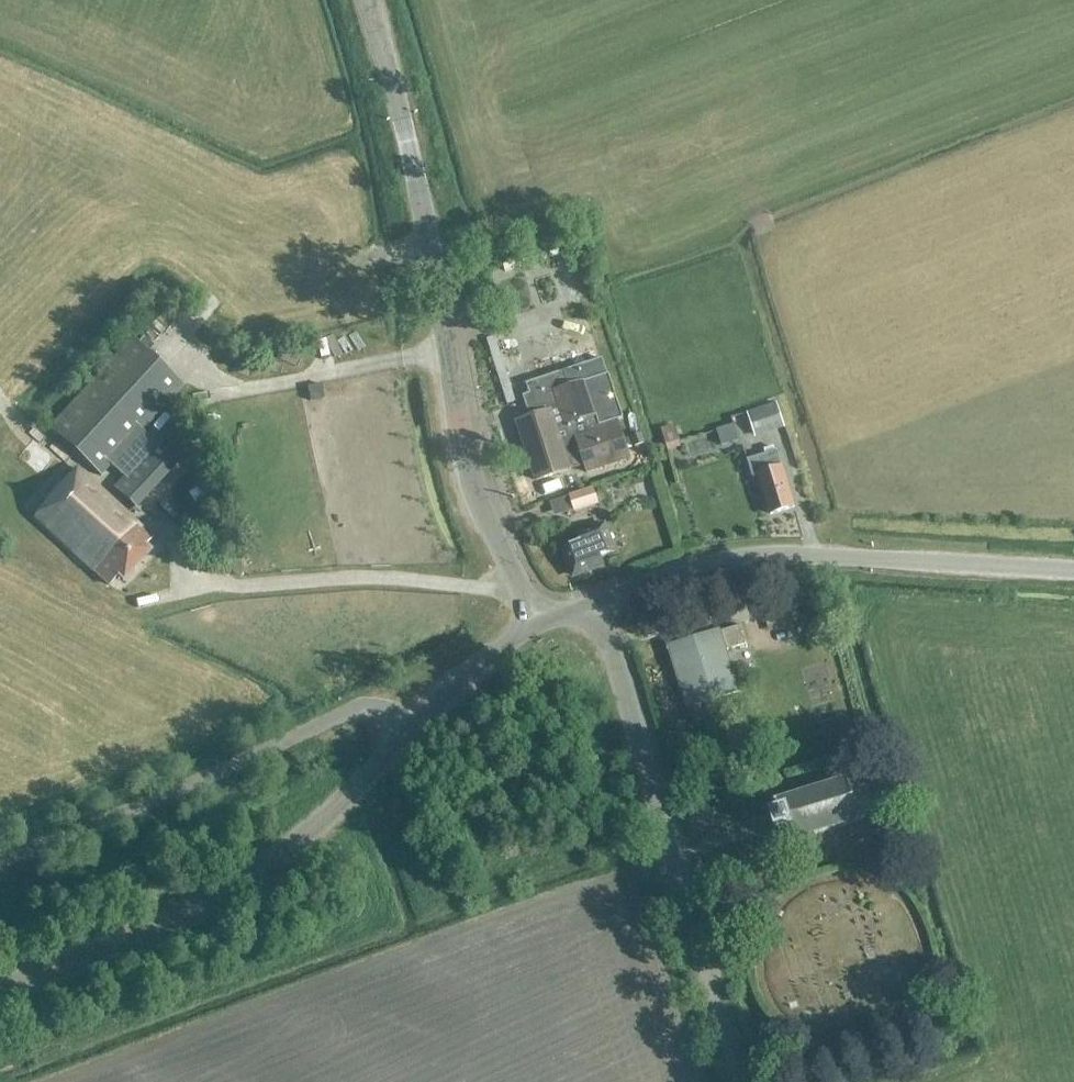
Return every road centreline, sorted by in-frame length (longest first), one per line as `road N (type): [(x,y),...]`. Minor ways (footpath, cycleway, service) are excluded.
road 1 (tertiary): [(536,620),(475,508),(412,153),(368,0)]
road 2 (tertiary): [(741,1081),(598,606)]
road 3 (tertiary): [(0,993),(149,939),(281,859),(409,730)]
road 4 (residential): [(0,861),(345,713),(386,711),(409,730)]
road 5 (tertiary): [(872,557),(727,559),(682,569),(598,606)]
road 6 (tertiary): [(872,557),(1073,571)]
road 7 (tertiary): [(409,730),(536,620)]

